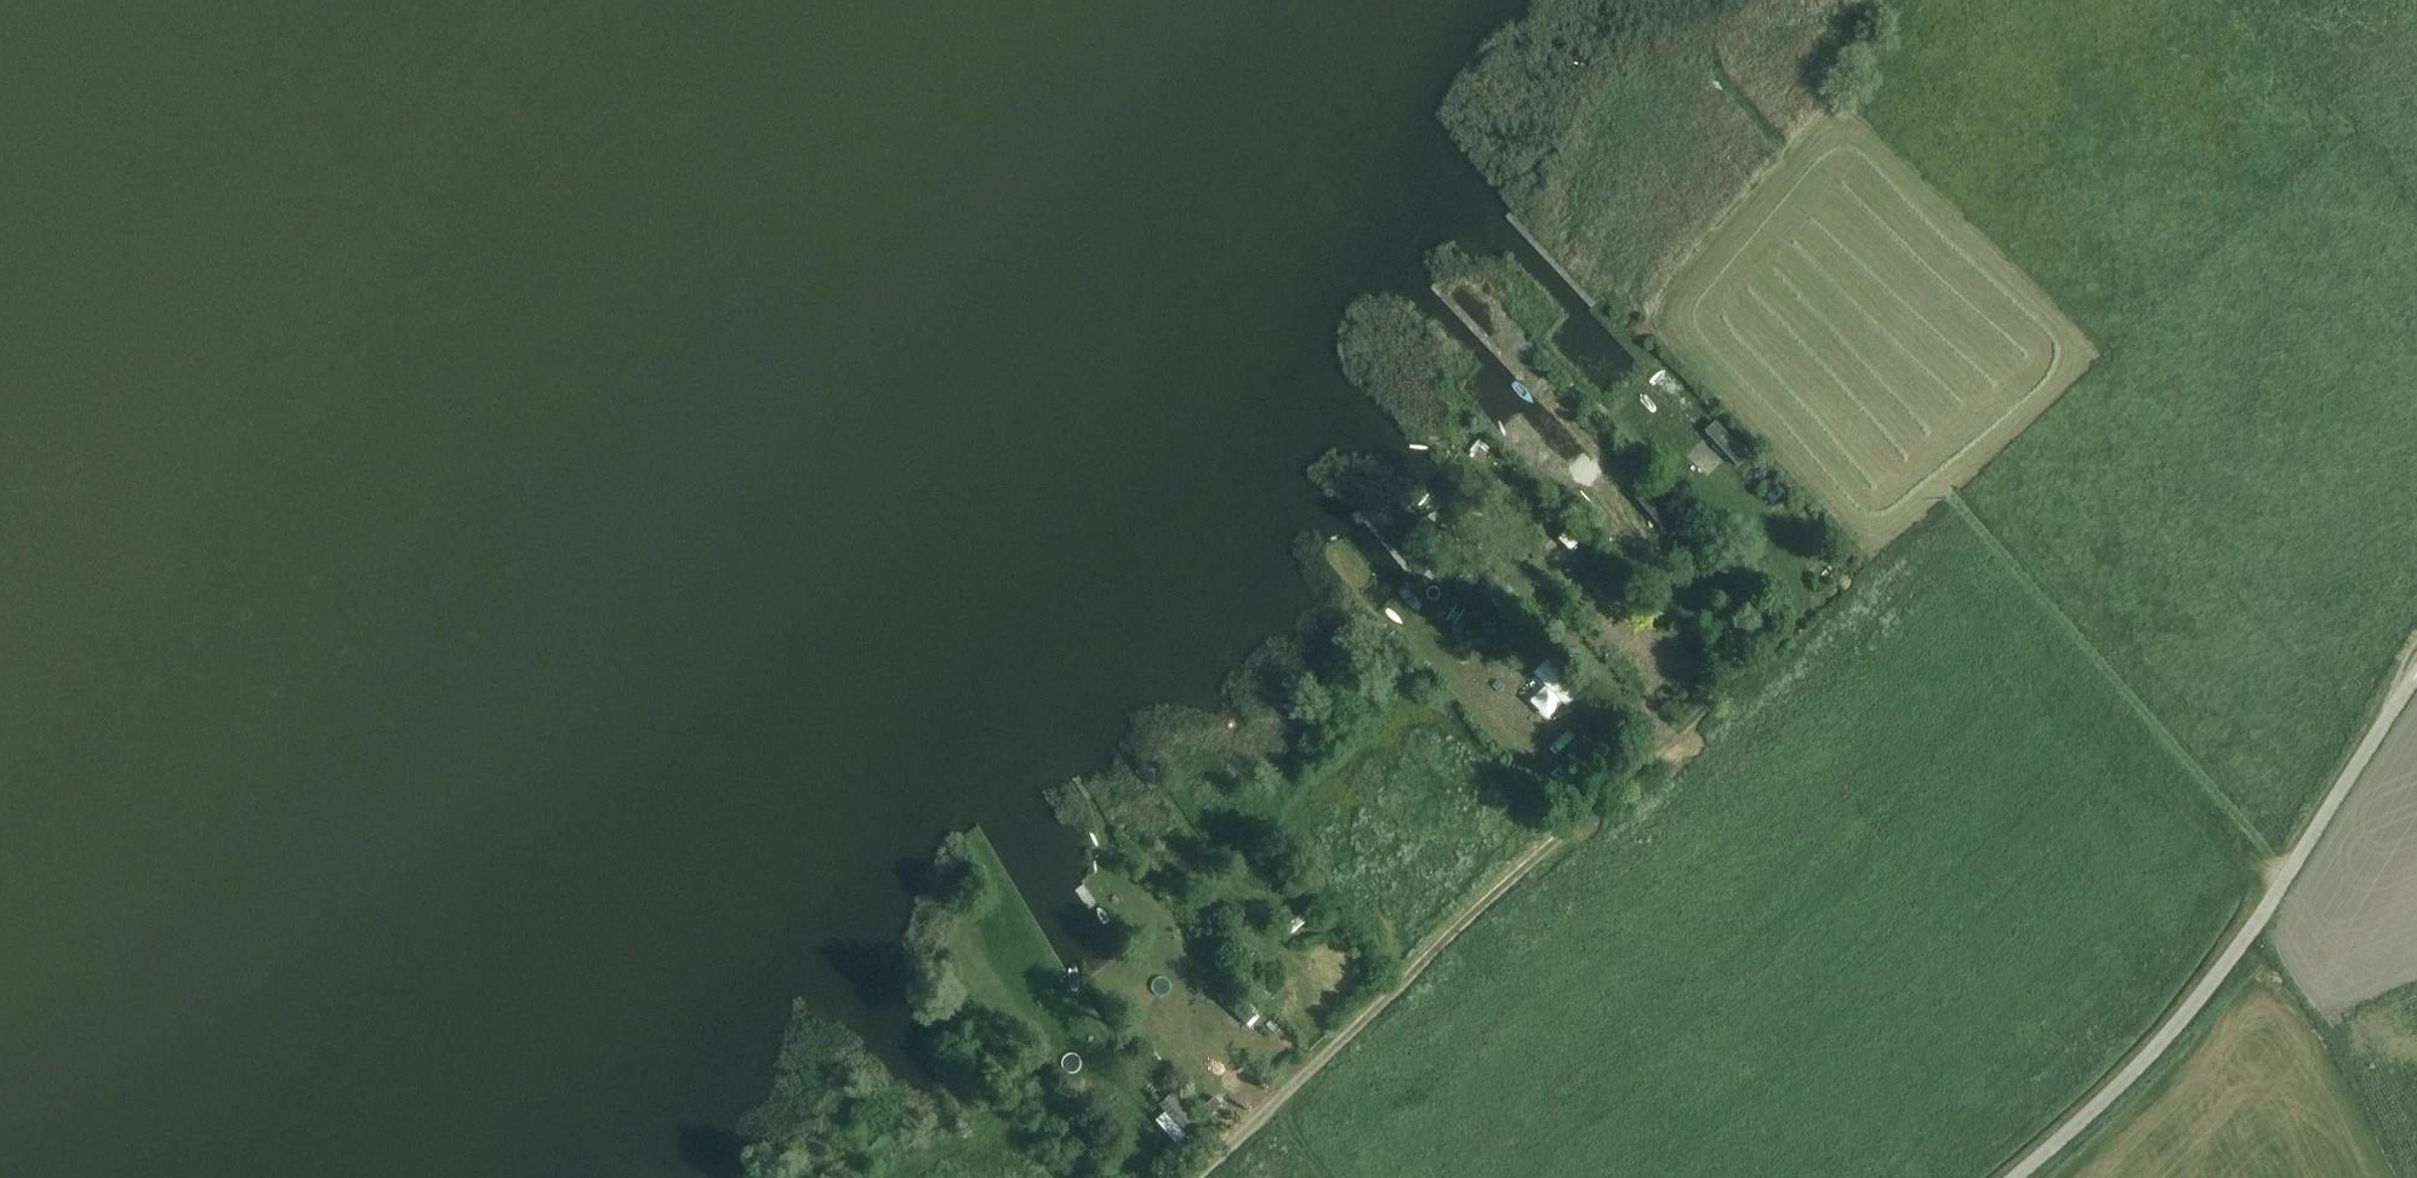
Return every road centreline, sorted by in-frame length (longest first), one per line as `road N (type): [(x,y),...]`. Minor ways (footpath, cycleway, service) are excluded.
road 1 (track): [(1835,589),(1184,1177)]
road 2 (unclassified): [(2006,1177),(2140,1068),(2258,924),(2416,681)]

